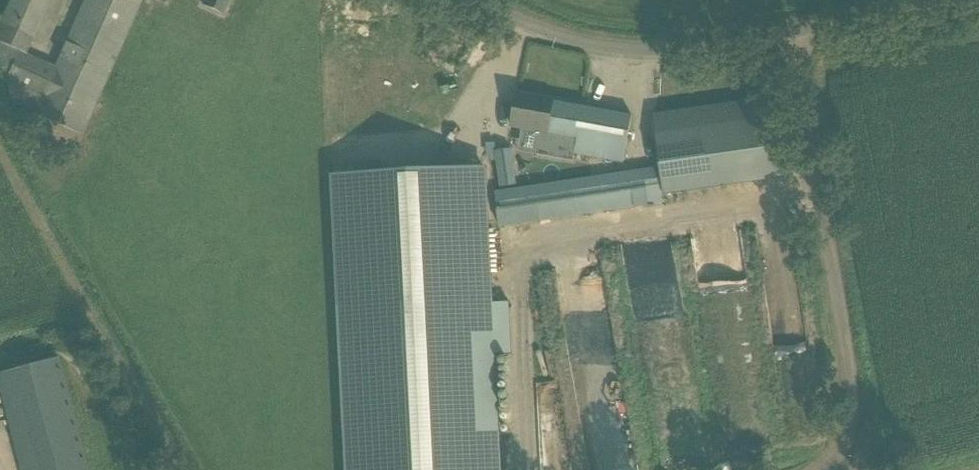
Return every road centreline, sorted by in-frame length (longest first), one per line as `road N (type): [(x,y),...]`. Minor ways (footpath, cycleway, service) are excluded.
road 1 (unclassified): [(935,0),(789,34),(620,42),(486,0)]
road 2 (track): [(816,469),(843,445),(851,395),(789,34)]

